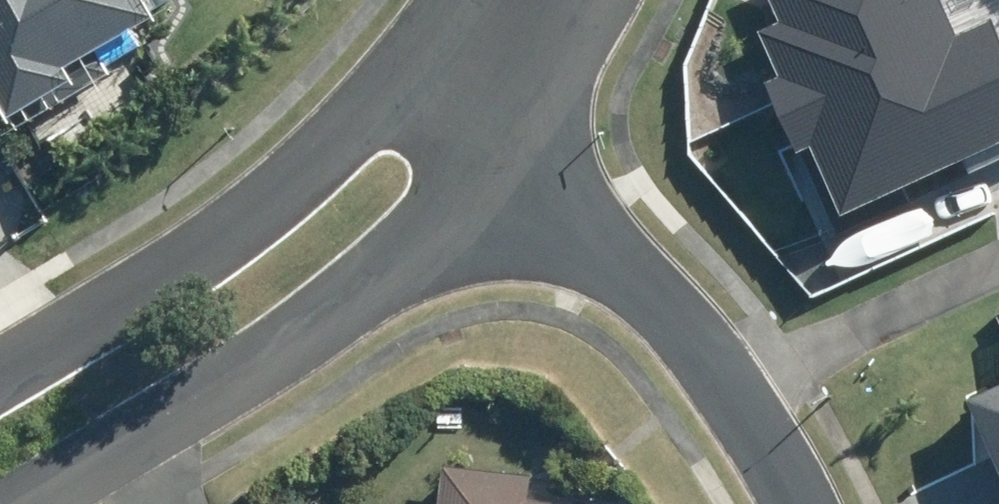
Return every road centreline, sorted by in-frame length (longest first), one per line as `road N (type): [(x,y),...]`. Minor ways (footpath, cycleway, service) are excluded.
road 1 (tertiary): [(512,149),(420,245),(246,382),(35,503)]
road 2 (tertiary): [(0,378),(174,272),(309,167),(408,59)]
road 3 (residential): [(799,503),(776,441),(624,254),(512,149)]
road 4 (tertiary): [(585,0),(512,149)]
road 5 (residential): [(512,149),(408,59)]

